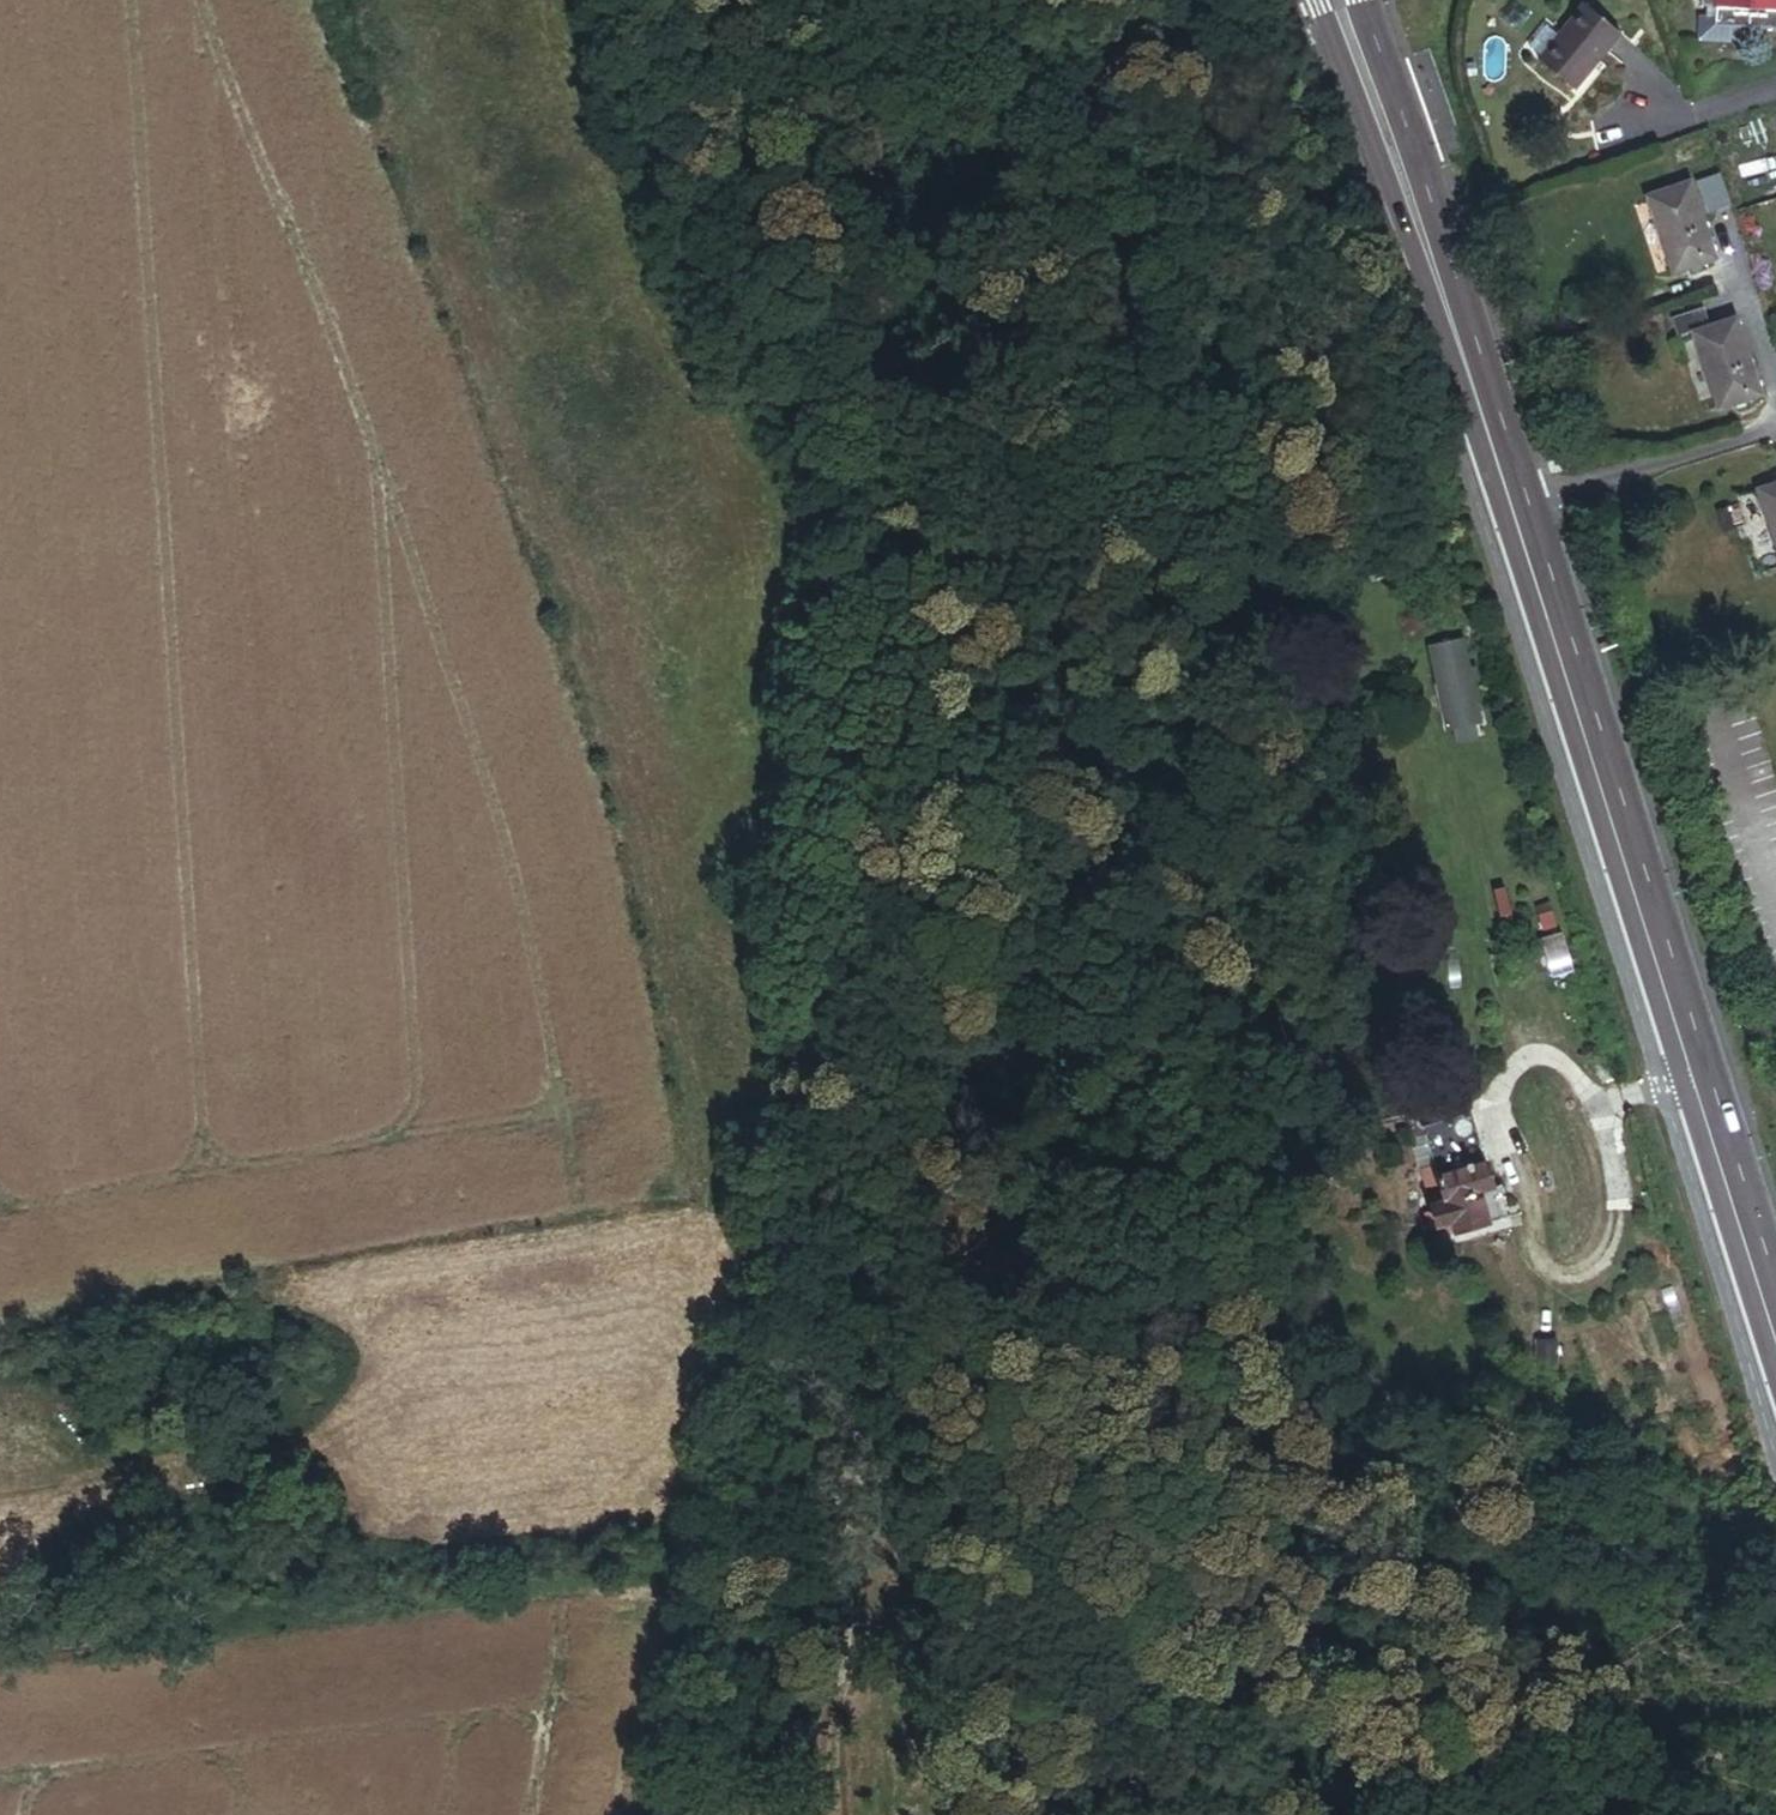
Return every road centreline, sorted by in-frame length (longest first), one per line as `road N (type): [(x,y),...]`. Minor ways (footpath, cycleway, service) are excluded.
road 1 (secondary): [(1338,0),(1521,510),(1775,1345)]

